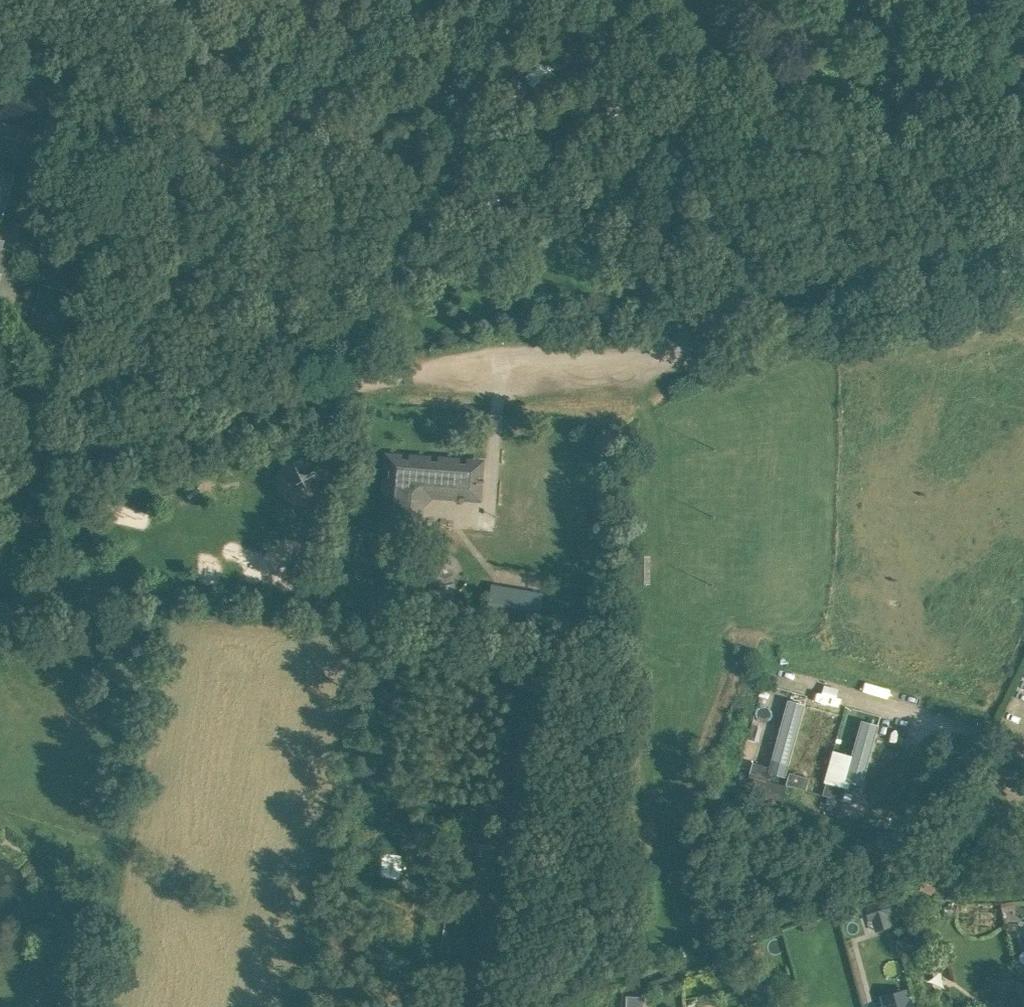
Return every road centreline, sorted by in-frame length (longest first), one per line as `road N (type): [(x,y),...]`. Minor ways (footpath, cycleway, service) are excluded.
road 1 (unclassified): [(500,360),(652,356),(796,284),(867,269),(964,292),(1023,255)]
road 2 (track): [(0,457),(500,360)]
road 3 (residential): [(1023,753),(957,723),(785,677)]

